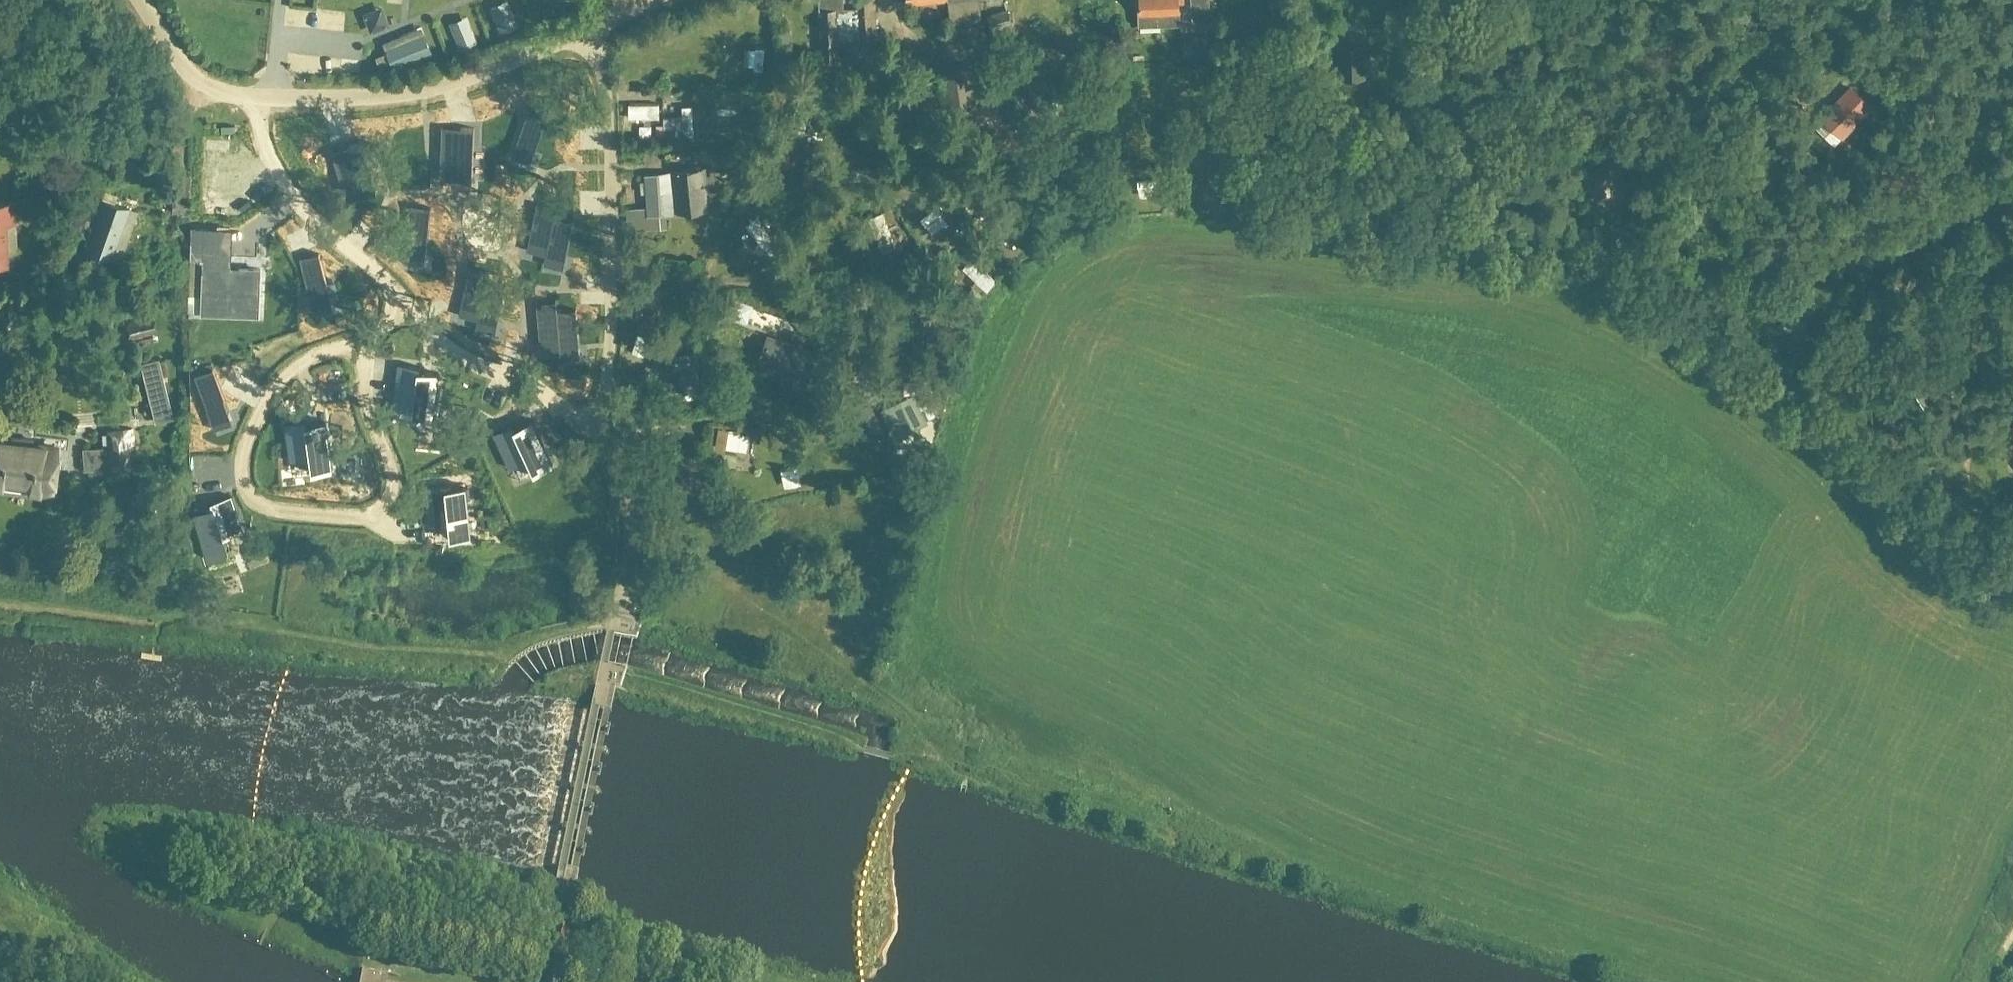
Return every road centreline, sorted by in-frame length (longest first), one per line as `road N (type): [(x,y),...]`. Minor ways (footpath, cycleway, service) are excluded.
road 1 (unclassified): [(610,629),(620,613),(632,539),(604,437),(610,108),(591,31)]
road 2 (unclassified): [(591,31),(412,92),(256,98),(207,89),(144,0)]
road 3 (track): [(612,273),(702,279),(797,94),(888,57),(885,0)]
road 4 (track): [(1724,0),(1667,31),(1575,49),(1410,62)]
road 5 (track): [(2012,50),(1990,71),(1962,126),(1916,172),(1908,195),(1810,285)]
road 6 (track): [(888,57),(992,54),(1048,121),(1080,130),(1147,114)]
road 7 (track): [(215,92),(193,117),(170,123),(0,117)]
road 8 (track): [(702,279),(751,276),(790,291),(841,355),(845,380),(837,402)]
road 9 (track): [(847,68),(882,164),(912,199)]
road 10 (track): [(1693,17),(1653,58),(1622,113)]

